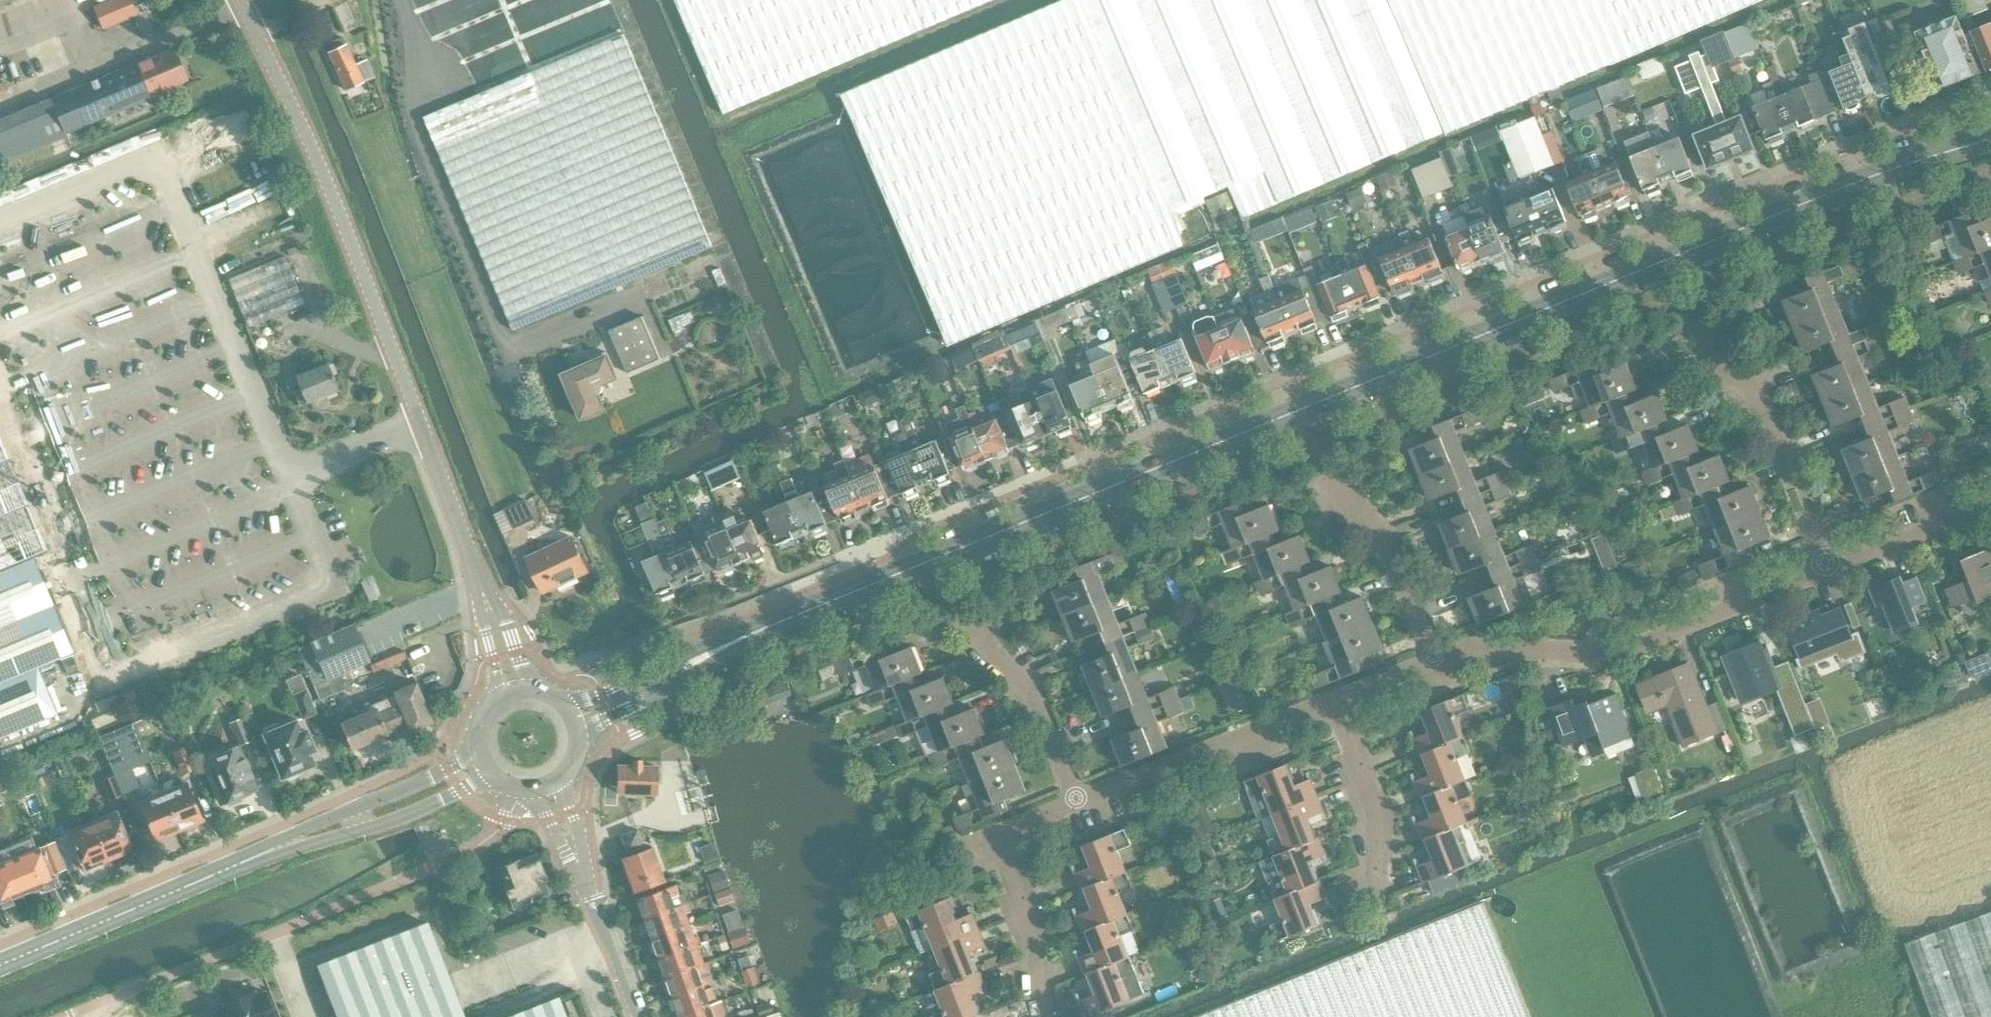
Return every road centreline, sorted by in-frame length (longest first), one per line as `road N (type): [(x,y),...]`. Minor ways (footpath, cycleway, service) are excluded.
road 1 (secondary): [(779,622),(1990,138)]
road 2 (unclassified): [(485,593),(326,170),(242,0)]
road 3 (residential): [(71,1016),(396,885),(489,838),(524,788)]
road 4 (residential): [(1825,569),(1621,649),(1471,651),(1437,659)]
road 5 (secondary): [(0,963),(292,843)]
road 6 (residential): [(1333,703),(1079,803)]
road 7 (residential): [(1825,569),(1771,420),(1700,339)]
road 8 (secondary): [(579,735),(779,622)]
road 9 (secondary): [(779,622),(569,709)]
road 10 (residential): [(1437,659),(1385,540),(1329,472)]
road 11 (secondary): [(292,843),(346,833),(496,776)]
road 12 (secondary): [(481,752),(292,843)]
road 13 (residential): [(1374,899),(1383,815),(1333,703)]
road 14 (residential): [(1079,803),(1028,689),(979,635)]
road 15 (residential): [(997,835),(1036,938),(1042,1016)]
road 16 (residential): [(1990,496),(1825,569)]
road 17 (residential): [(637,1016),(580,860)]

